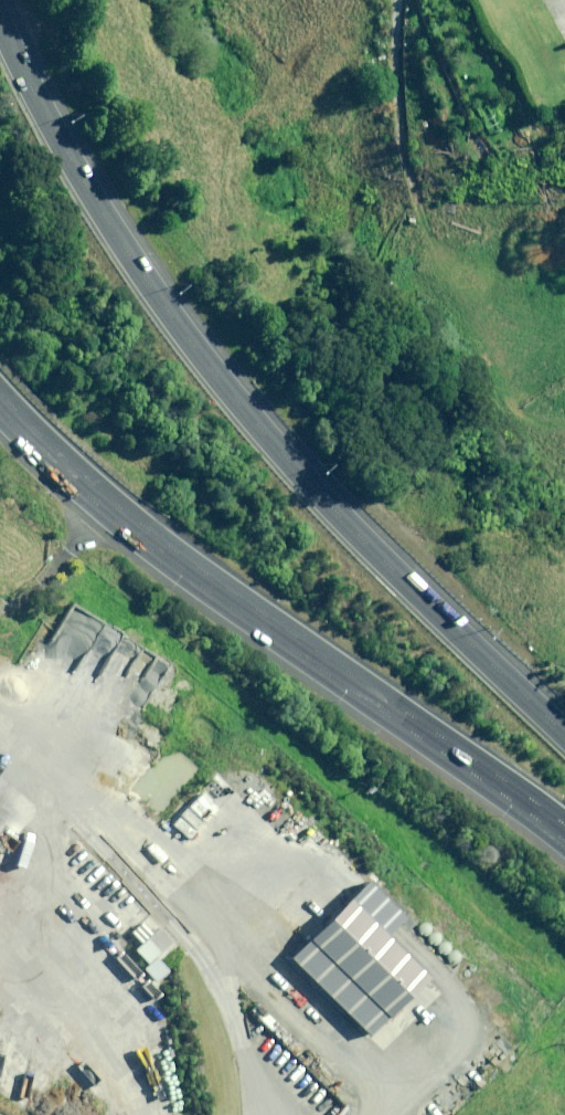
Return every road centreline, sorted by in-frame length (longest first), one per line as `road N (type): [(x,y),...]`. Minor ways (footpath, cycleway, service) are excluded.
road 1 (motorway): [(0,18),(124,250),(227,395),(392,575),(564,741)]
road 2 (motorway): [(564,825),(108,499),(0,392)]

